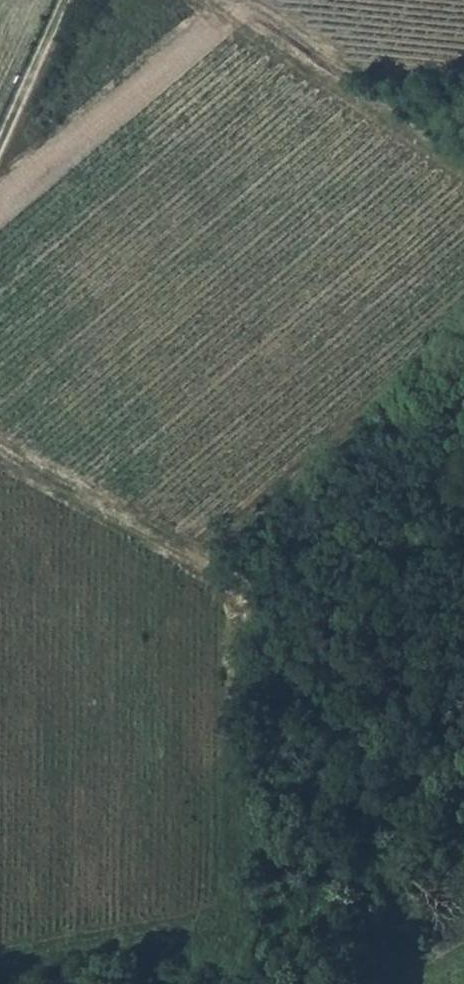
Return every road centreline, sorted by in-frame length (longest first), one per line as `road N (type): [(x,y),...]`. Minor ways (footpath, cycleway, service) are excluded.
road 1 (track): [(0,983),(193,939),(241,917),(236,606),(230,573),(209,562),(463,316)]
road 2 (track): [(463,167),(357,94),(365,67),(383,59),(463,66)]
road 3 (track): [(209,562),(0,447)]
road 4 (track): [(215,0),(357,94)]
road 5 (track): [(71,0),(0,149)]

